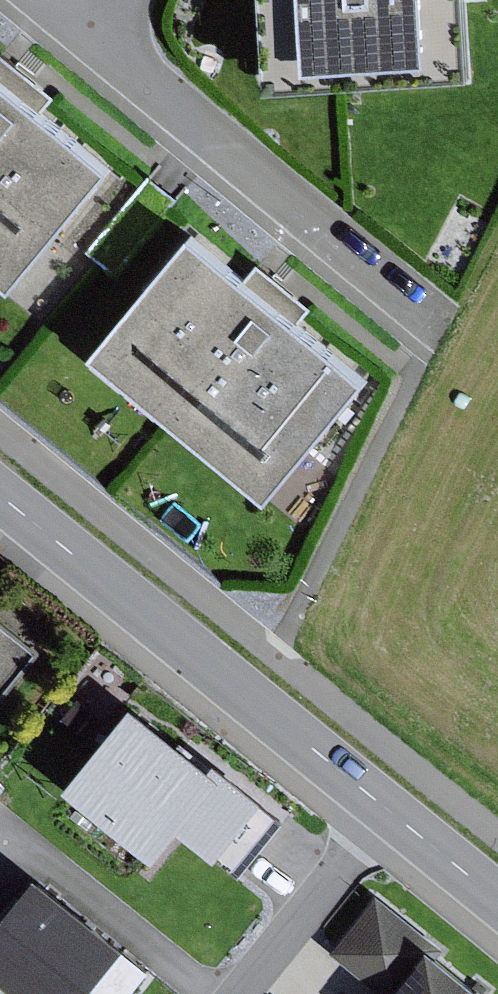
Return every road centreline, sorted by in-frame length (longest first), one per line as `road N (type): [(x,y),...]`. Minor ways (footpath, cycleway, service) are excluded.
road 1 (residential): [(0,495),(387,810)]
road 2 (residential): [(94,35),(439,323)]
road 3 (residential): [(242,993),(387,810)]
road 4 (residential): [(387,810),(497,899)]

